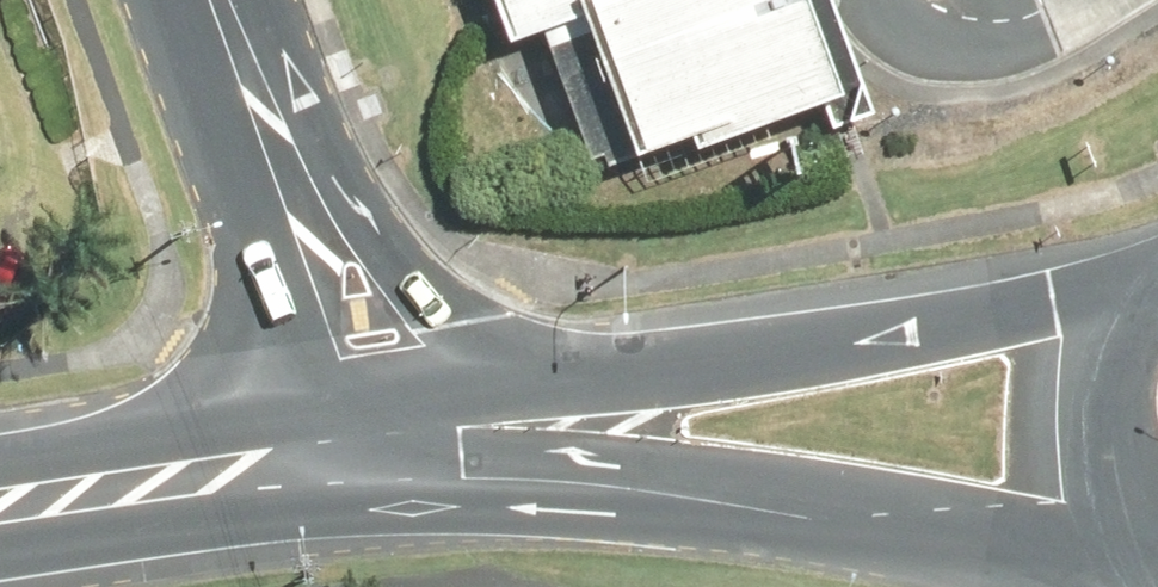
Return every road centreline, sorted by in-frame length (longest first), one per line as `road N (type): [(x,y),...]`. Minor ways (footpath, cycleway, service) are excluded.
road 1 (secondary): [(1156,552),(955,506),(625,454),(504,450),(294,462)]
road 2 (secondary): [(579,405),(943,347),(1137,271)]
road 3 (secondary): [(260,0),(394,255),(460,328),(579,405)]
road 4 (secondary): [(294,462),(260,252),(169,0)]
road 5 (secondary): [(1156,552),(1114,516),(1086,469),(1074,416),(1079,362),(1101,312),(1137,271)]
road 6 (secondary): [(294,462),(0,507)]
road 7 (secondary): [(294,462),(468,418),(579,405)]

